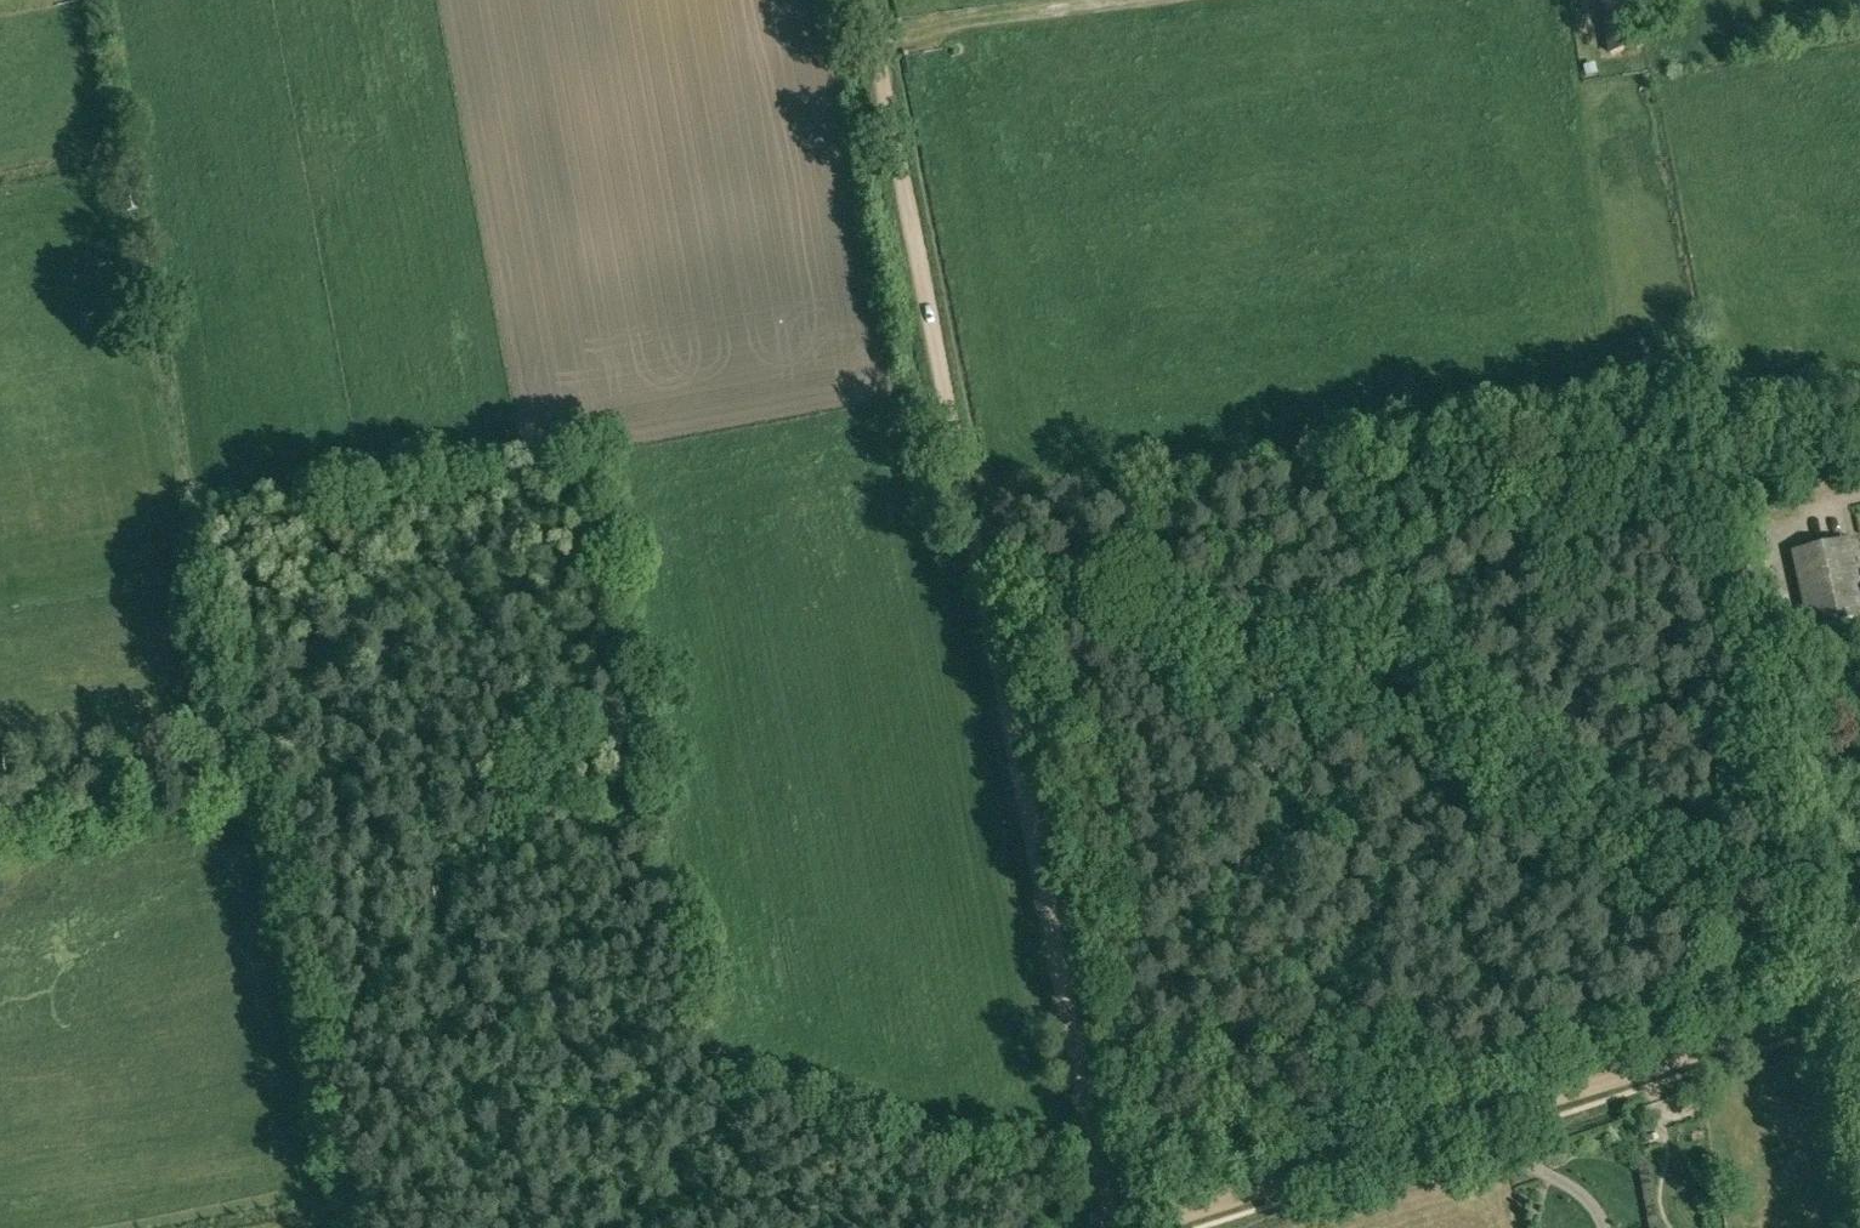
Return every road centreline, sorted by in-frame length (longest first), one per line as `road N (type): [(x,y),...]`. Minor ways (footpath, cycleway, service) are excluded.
road 1 (track): [(1112,1227),(868,0)]
road 2 (track): [(1131,1227),(1859,995)]

